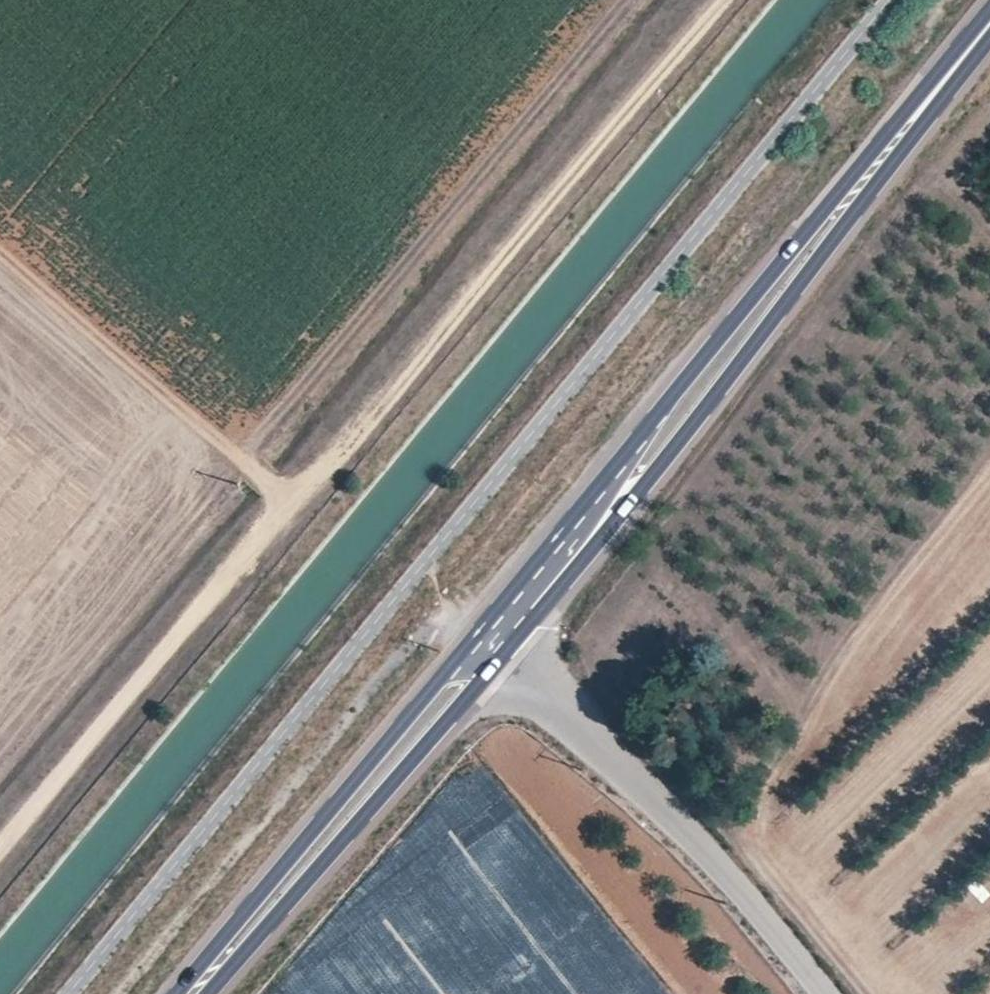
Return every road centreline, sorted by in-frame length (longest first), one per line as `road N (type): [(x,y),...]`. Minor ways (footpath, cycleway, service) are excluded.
road 1 (track): [(716,0),(0,845)]
road 2 (secondary): [(989,11),(475,637)]
road 3 (secondary): [(504,657),(989,38)]
road 4 (secondary): [(475,637),(176,993)]
road 5 (tertiary): [(823,993),(703,853),(504,657)]
road 6 (secondary): [(208,993),(504,657)]
road 7 (track): [(287,501),(0,255)]

